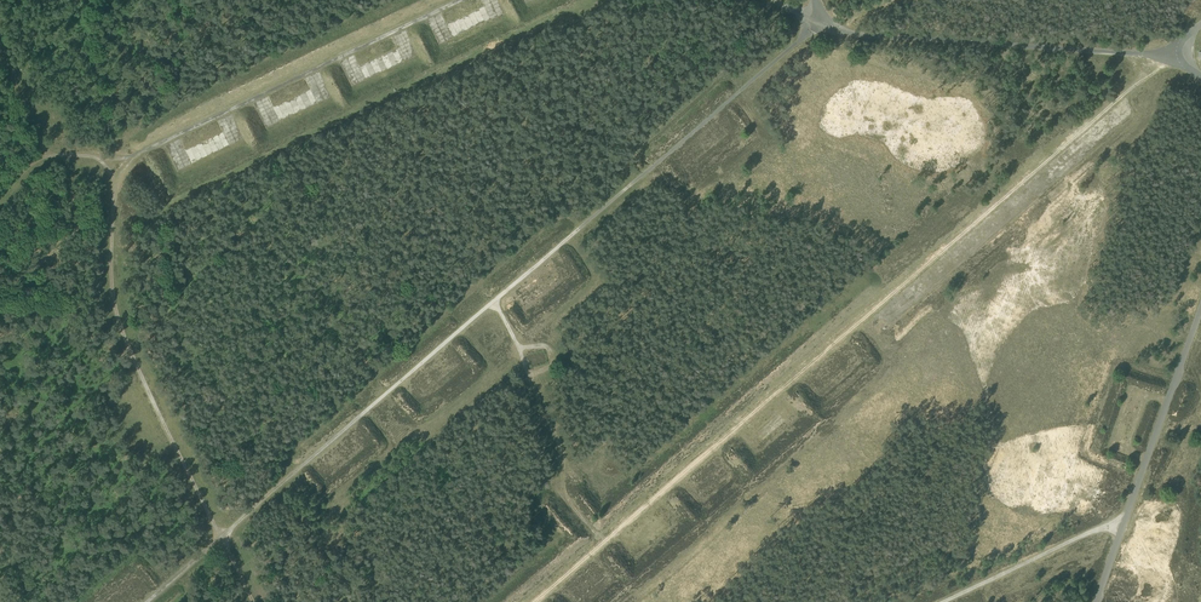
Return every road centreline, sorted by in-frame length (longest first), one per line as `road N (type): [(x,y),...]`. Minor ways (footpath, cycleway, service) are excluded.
road 1 (track): [(822,20),(147,601)]
road 2 (track): [(534,601),(1181,56)]
road 3 (track): [(248,601),(120,331),(111,252)]
road 4 (track): [(1181,56),(856,36),(822,20)]
road 5 (track): [(1200,313),(1097,601)]
road 6 (track): [(496,302),(564,459),(567,500),(603,543)]
road 7 (track): [(1123,527),(947,601)]

